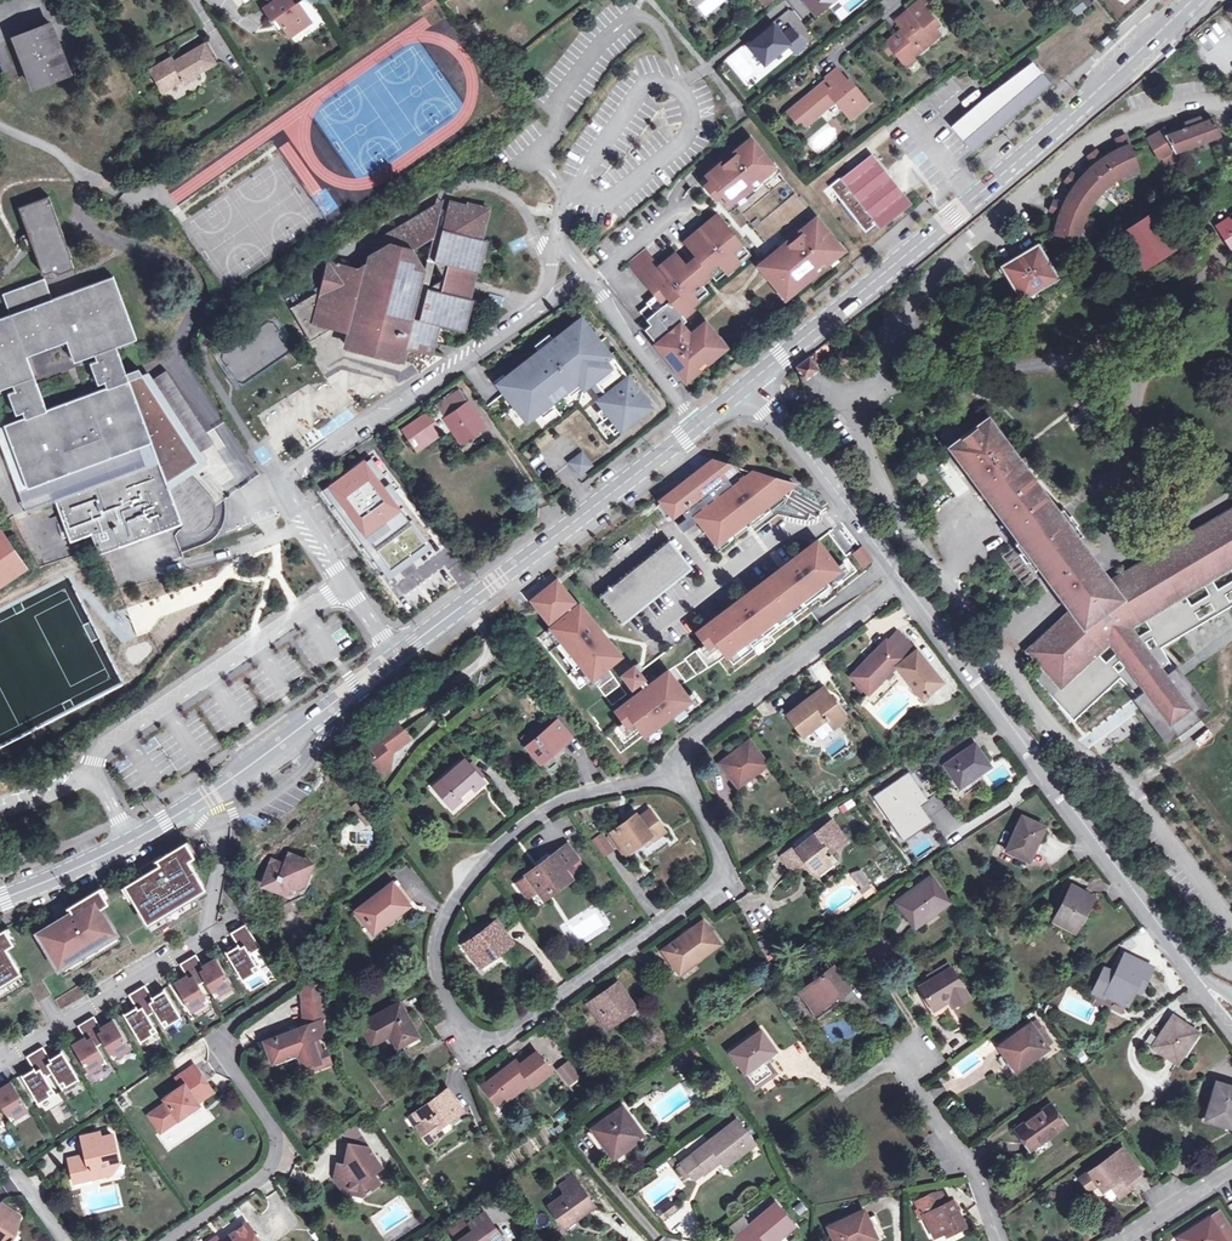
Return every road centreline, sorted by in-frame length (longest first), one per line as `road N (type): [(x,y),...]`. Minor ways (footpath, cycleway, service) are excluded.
road 1 (residential): [(676,772),(569,798),(510,838),(456,896),(437,955),(443,998),(464,1030),(483,1038),(512,1032),(715,893),(723,860),(703,806)]
road 2 (residential): [(397,655),(278,480),(536,309),(556,239)]
road 3 (primary): [(749,385),(1197,0)]
road 4 (residential): [(1197,981),(901,581)]
road 5 (primary): [(0,899),(61,876),(180,812),(397,655)]
road 6 (primary): [(397,655),(700,426)]
road 7 (residential): [(287,983),(220,1030),(219,1045),(278,1139),(275,1167),(168,1240)]
road 8 (residential): [(901,581),(691,743),(676,772)]
road 9 (residential): [(901,581),(749,385)]
road 10 (residential): [(912,1050),(898,1062),(971,1163),(997,1240)]
road 11 (residential): [(584,276),(700,426)]
road 12 (residential): [(1120,1240),(1231,1167)]

